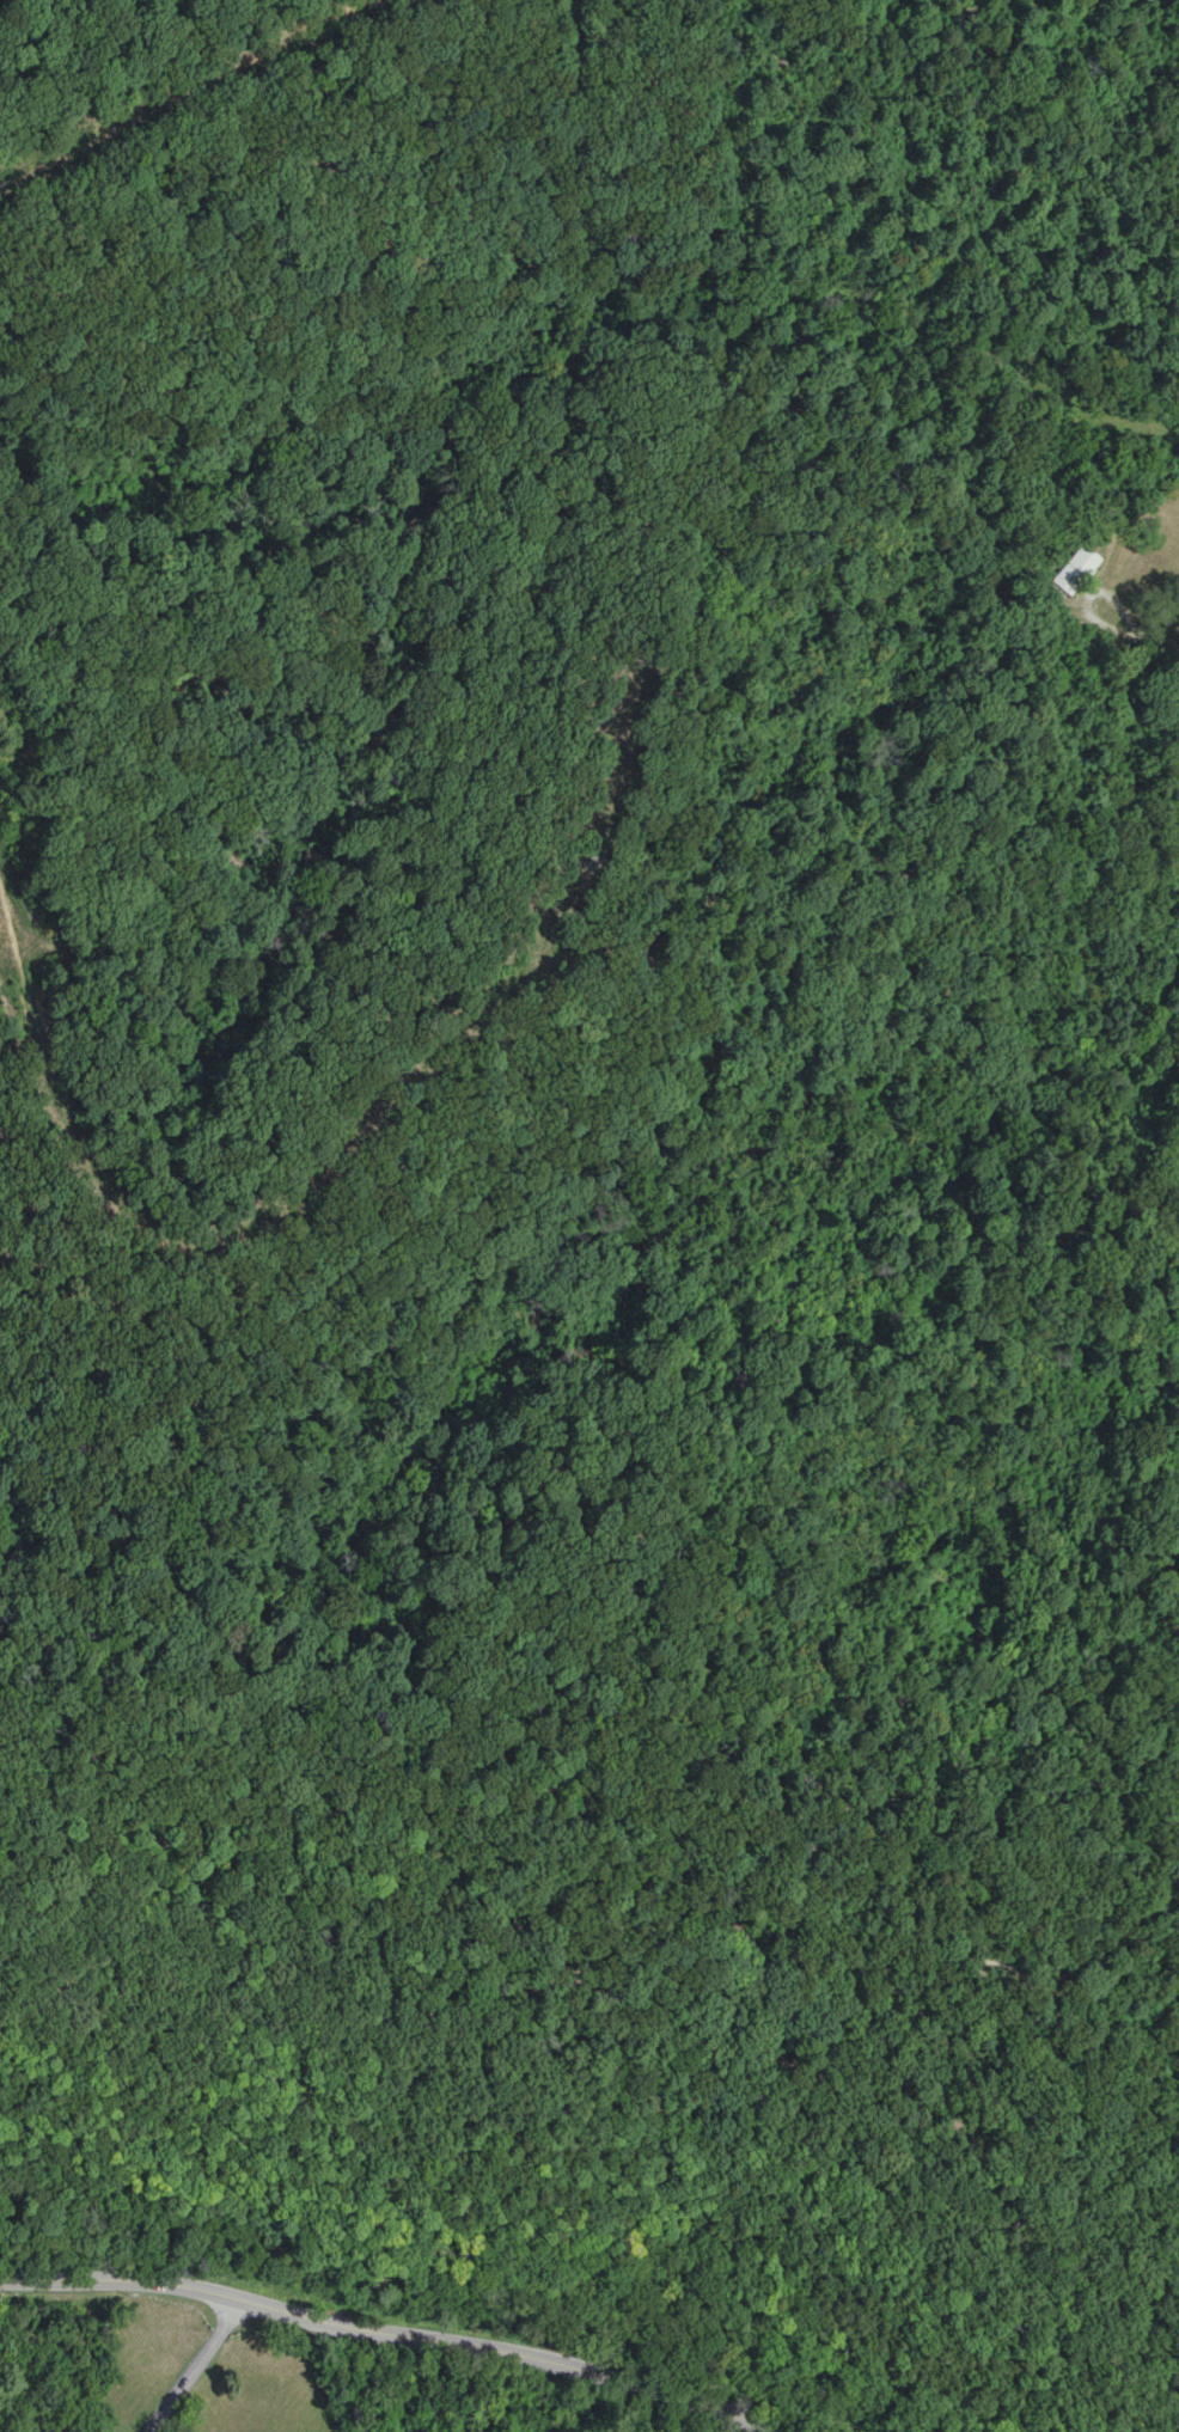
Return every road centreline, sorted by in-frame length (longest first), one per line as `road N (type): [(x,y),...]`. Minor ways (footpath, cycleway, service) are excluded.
road 1 (secondary): [(0,2283),(185,2289),(635,2388),(764,2431)]
road 2 (residential): [(236,2302),(145,2431)]

